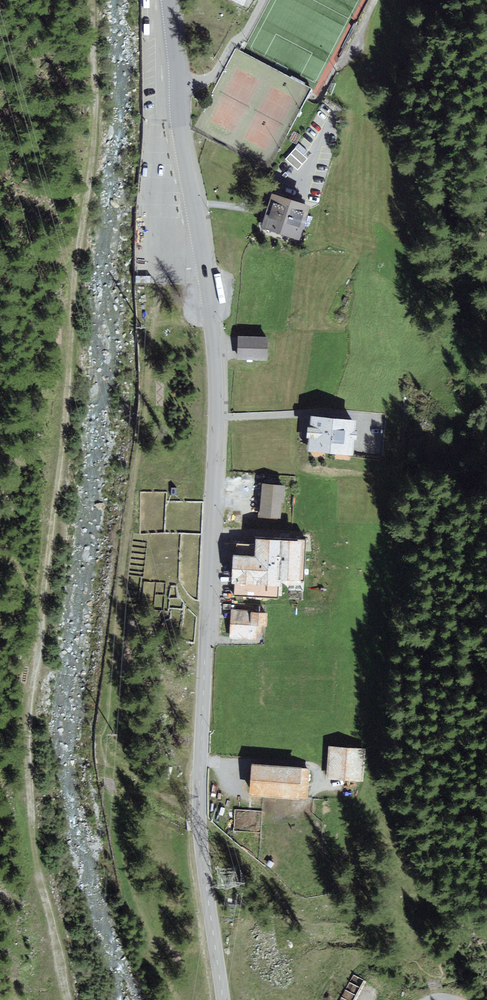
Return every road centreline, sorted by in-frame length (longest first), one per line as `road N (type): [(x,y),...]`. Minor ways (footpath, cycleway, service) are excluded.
road 1 (track): [(94,0),(93,165),(29,730),(30,818),(68,999)]
road 2 (tertiary): [(169,0),(215,385),(198,811),(224,999)]

